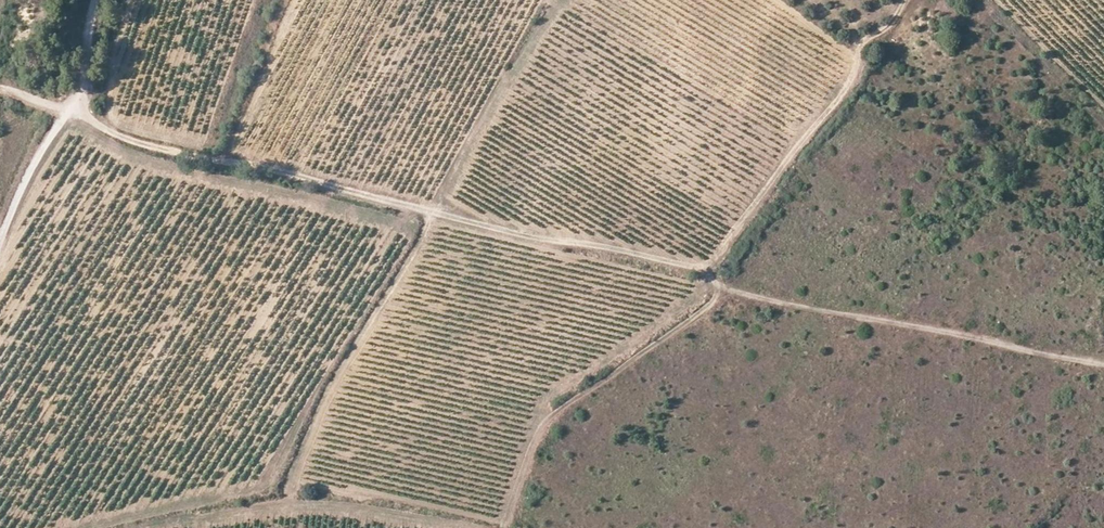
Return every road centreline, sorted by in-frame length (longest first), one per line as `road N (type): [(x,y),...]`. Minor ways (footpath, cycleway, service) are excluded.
road 1 (track): [(72,104),(117,137),(184,156),(699,268),(725,290),(809,310),(1103,365)]
road 2 (track): [(718,284),(712,300),(544,422),(500,527)]
road 3 (track): [(0,236),(15,196),(72,104),(97,0)]

